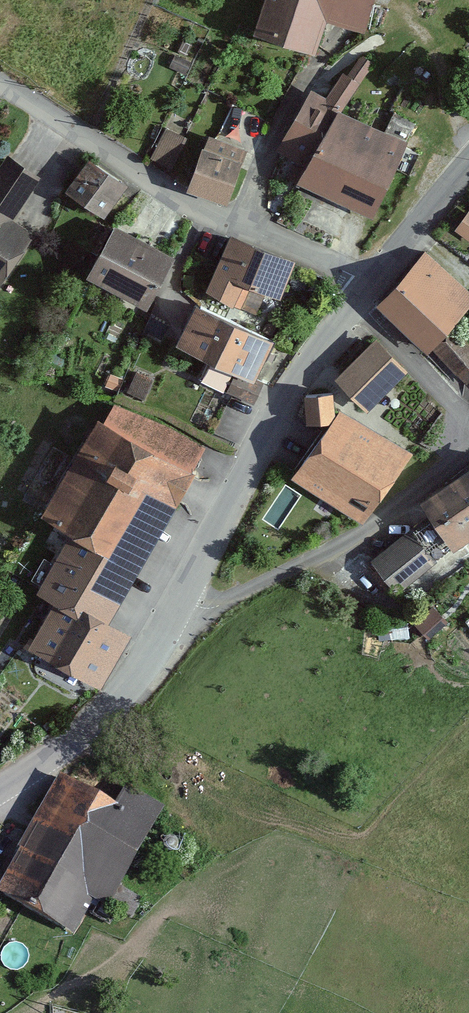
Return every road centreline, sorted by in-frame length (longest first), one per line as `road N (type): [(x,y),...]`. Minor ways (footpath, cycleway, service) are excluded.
road 1 (tertiary): [(0,794),(64,752),(110,707),(199,576),(309,369),(372,285)]
road 2 (unclassified): [(372,285),(187,203),(0,83)]
road 3 (tertiary): [(372,285),(468,169)]

